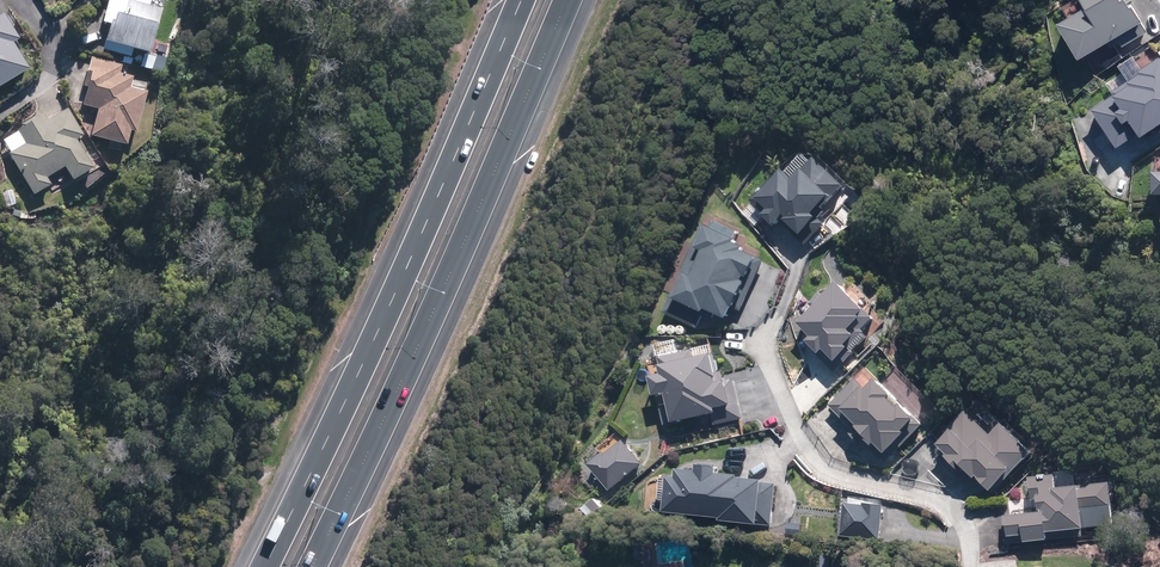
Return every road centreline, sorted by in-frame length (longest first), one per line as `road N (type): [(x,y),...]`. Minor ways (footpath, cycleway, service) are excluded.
road 1 (motorway): [(261,566),(377,332),(520,0)]
road 2 (motorway): [(568,0),(309,566)]

